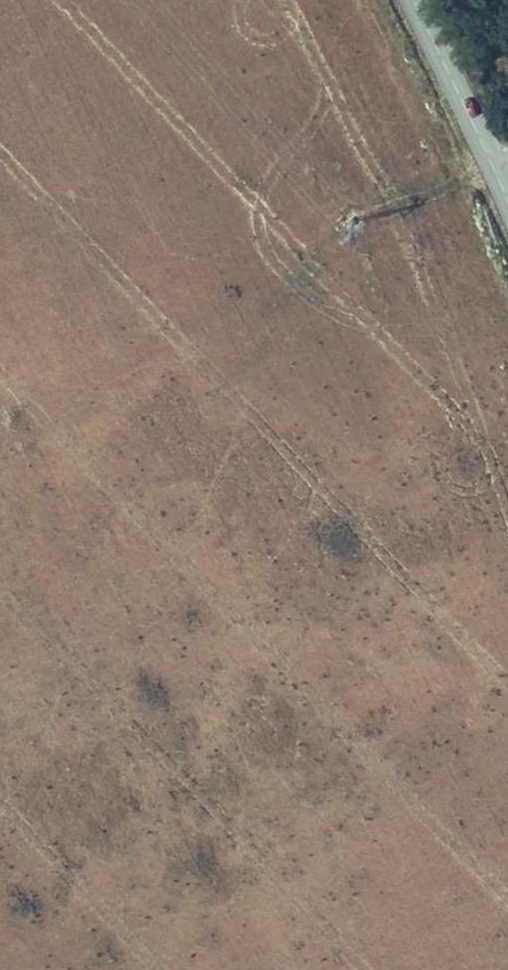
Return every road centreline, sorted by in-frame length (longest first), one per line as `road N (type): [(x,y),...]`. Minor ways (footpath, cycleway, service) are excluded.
road 1 (tertiary): [(411,0),(507,205)]

